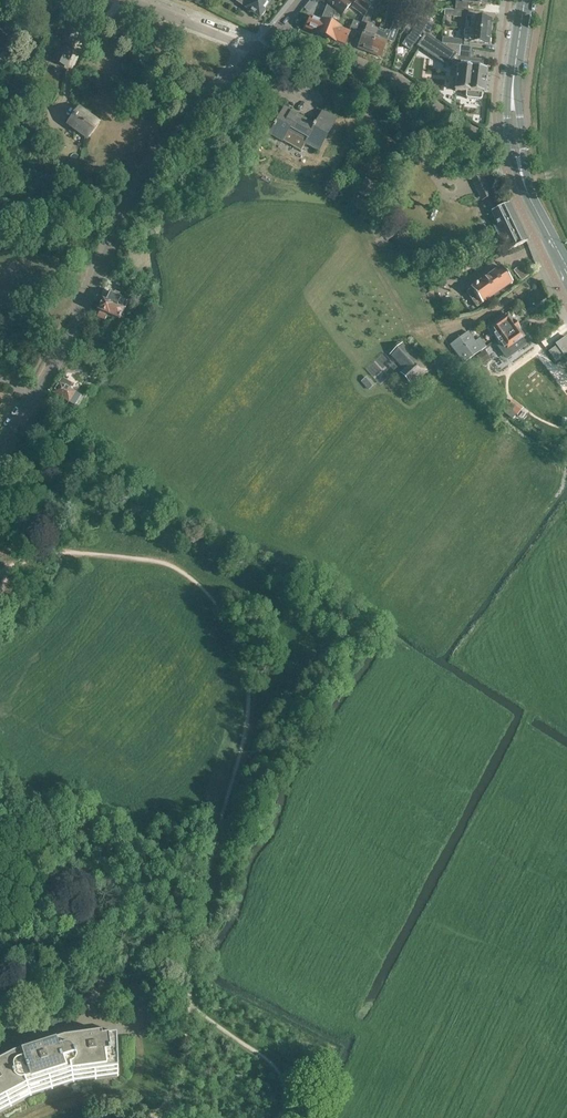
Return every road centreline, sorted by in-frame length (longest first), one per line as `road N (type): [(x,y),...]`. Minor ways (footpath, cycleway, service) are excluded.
road 1 (tertiary): [(0,454),(67,357),(148,177),(251,53)]
road 2 (residential): [(480,135),(402,82),(276,28)]
road 3 (secondary): [(515,64),(507,118),(515,170),(566,281)]
road 4 (secondary): [(566,259),(528,183),(515,64)]
road 5 (tertiary): [(251,53),(124,0)]

